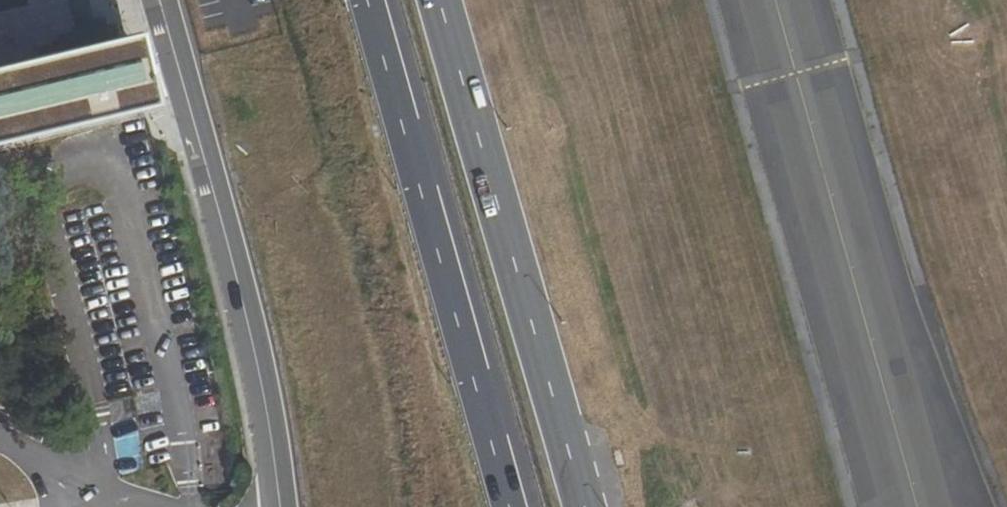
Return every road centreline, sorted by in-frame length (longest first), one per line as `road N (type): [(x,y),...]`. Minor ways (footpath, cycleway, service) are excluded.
road 1 (secondary): [(505,506),(365,0)]
road 2 (secondary): [(279,506),(234,254),(160,0)]

